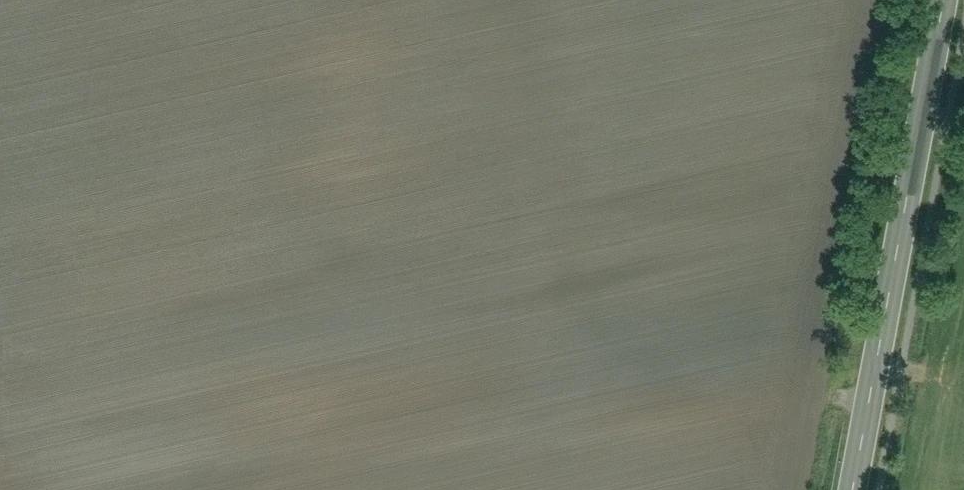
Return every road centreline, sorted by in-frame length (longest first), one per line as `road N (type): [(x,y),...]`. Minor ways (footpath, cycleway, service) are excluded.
road 1 (primary): [(849,489),(942,0)]

